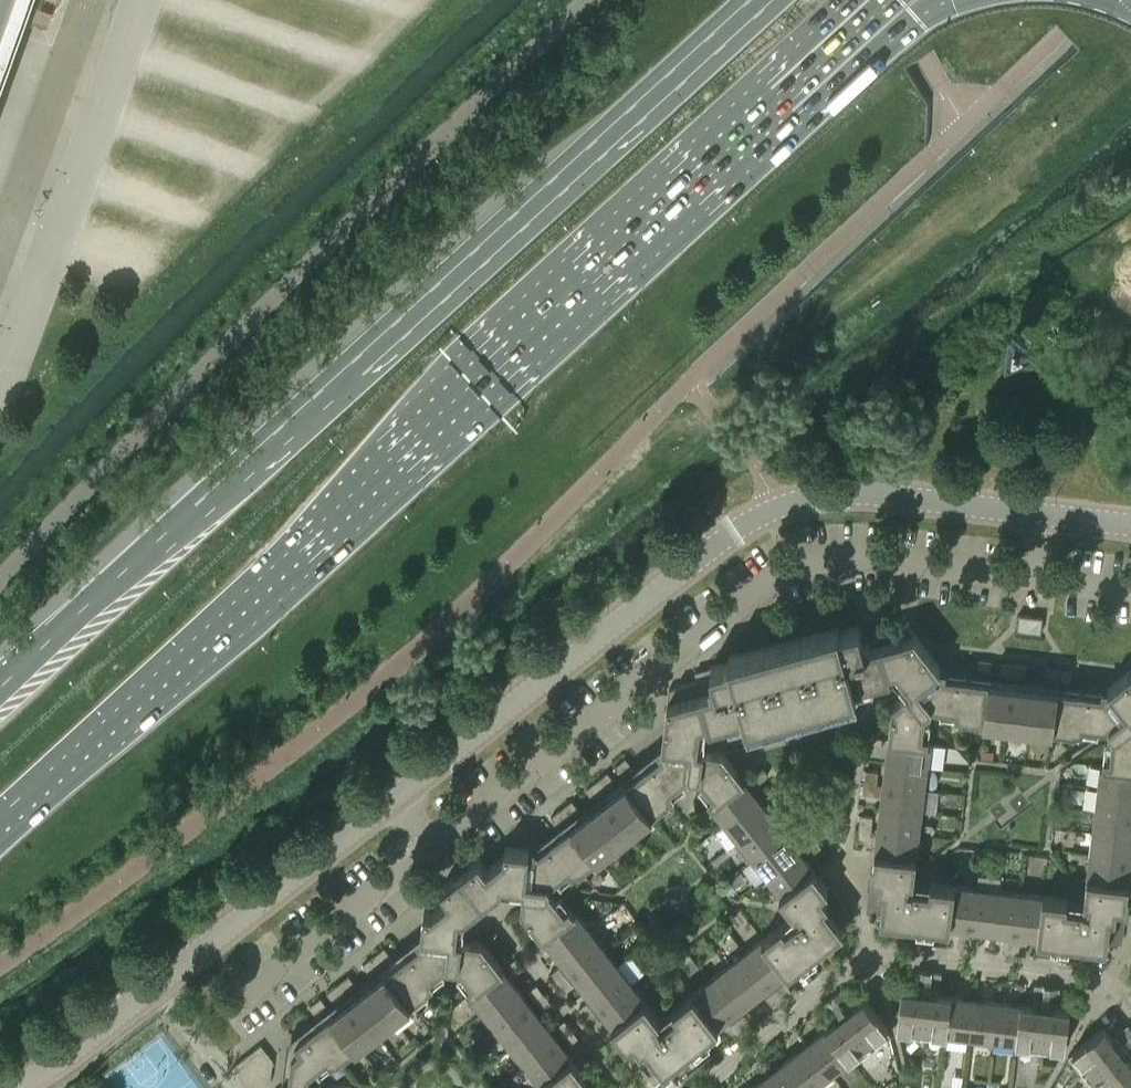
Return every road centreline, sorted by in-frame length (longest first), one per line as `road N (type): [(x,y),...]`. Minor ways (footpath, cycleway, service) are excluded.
road 1 (unclassified): [(1130,528),(858,496),(781,507),(728,535),(155,985)]
road 2 (trunk): [(759,0),(245,476),(0,689)]
road 3 (trunk): [(143,697),(297,562),(782,99)]
road 4 (residential): [(700,1087),(869,956),(1111,981)]
road 5 (unclassified): [(0,387),(143,0)]
road 6 (trunk): [(782,99),(953,0)]
road 7 (motorway): [(0,826),(143,697)]
road 8 (unclassified): [(6,1087),(44,1071),(155,985)]
road 9 (primary): [(782,99),(893,0)]
road 10 (primary): [(782,99),(864,0)]
road 11 (residential): [(233,1087),(155,985)]

